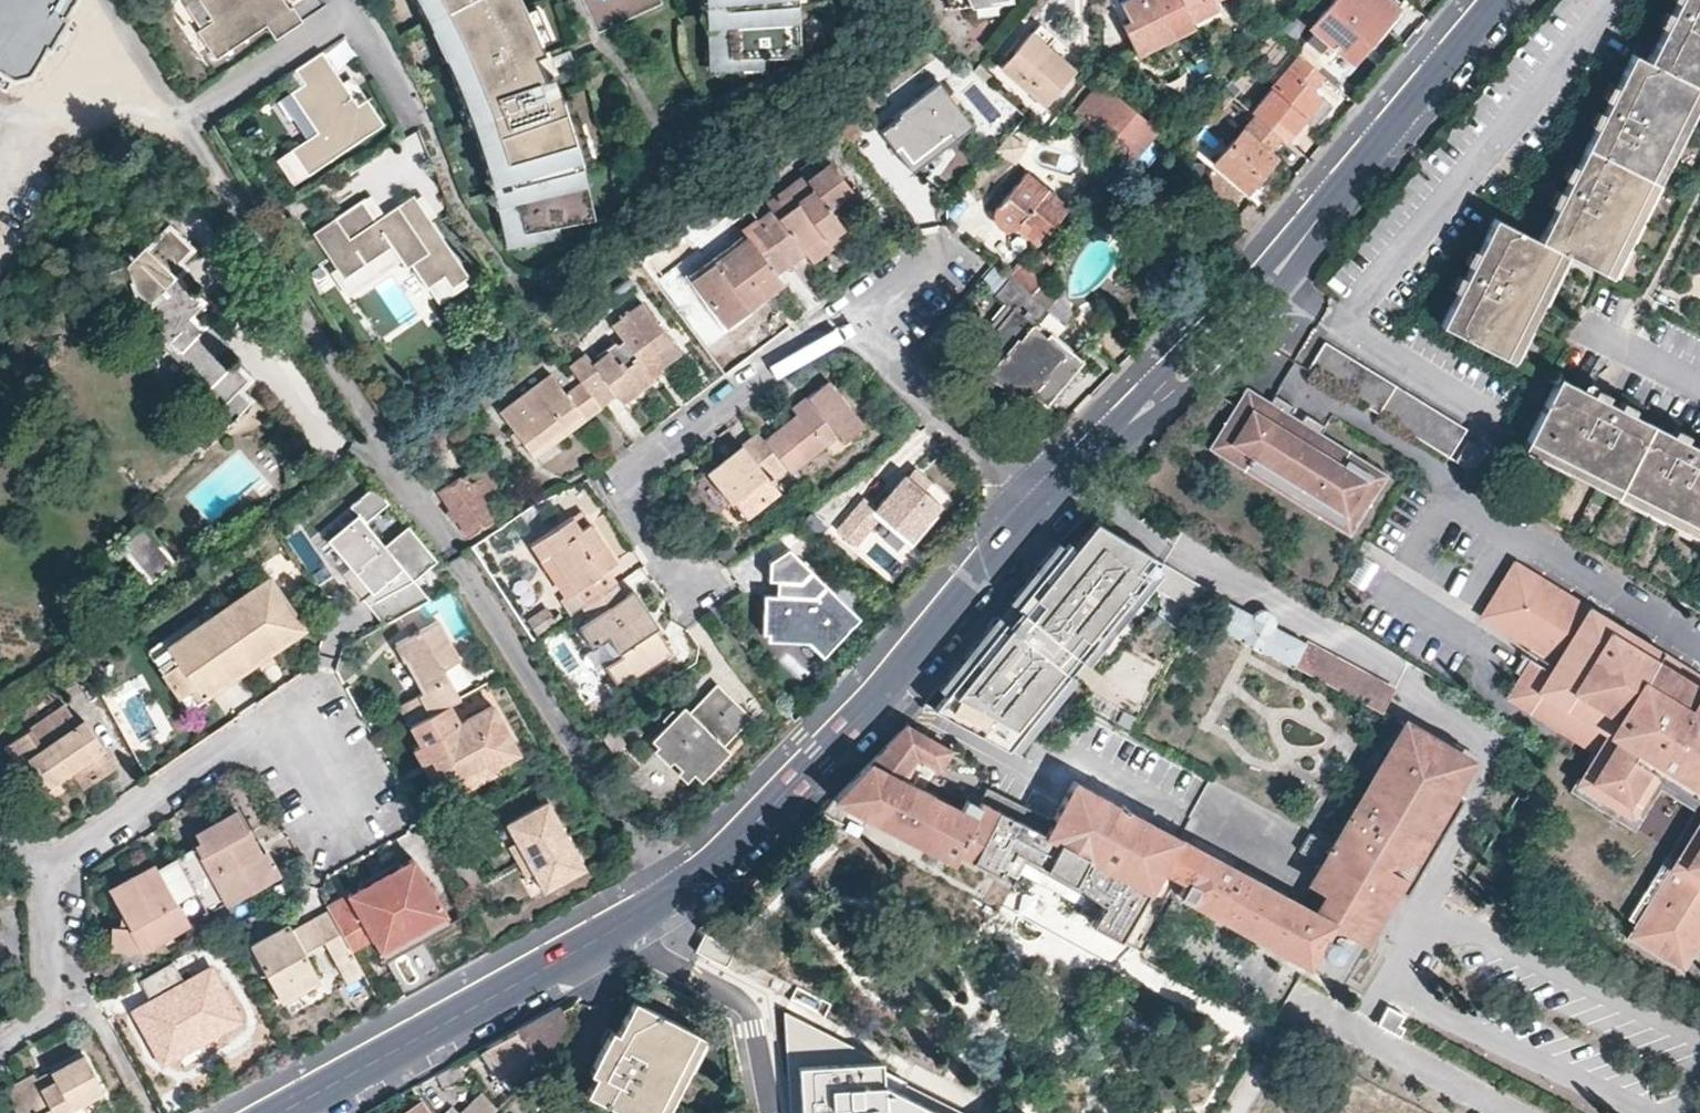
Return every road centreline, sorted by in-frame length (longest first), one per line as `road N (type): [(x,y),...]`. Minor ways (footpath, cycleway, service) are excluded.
road 1 (residential): [(1034,506),(891,686),(675,896),(288,1112)]
road 2 (residential): [(690,582),(667,562),(630,505),(638,470),(836,317),(867,323)]
road 3 (residential): [(335,673),(406,809),(401,829),(327,870),(307,864),(245,744)]
road 4 (residential): [(1500,0),(1268,278)]
road 5 (residential): [(867,323),(882,355),(1034,506)]
road 6 (residential): [(53,869),(245,744)]
road 7 (residential): [(53,869),(58,998),(0,1039)]
road 8 (residential): [(1149,406),(1181,397),(1269,298),(1268,278)]
road 9 (residential): [(1268,278),(1245,283),(1160,375),(1149,406)]
road 10 (residential): [(1149,406),(1034,506)]
road 11 (residential): [(245,744),(231,722),(307,671),(335,673)]

